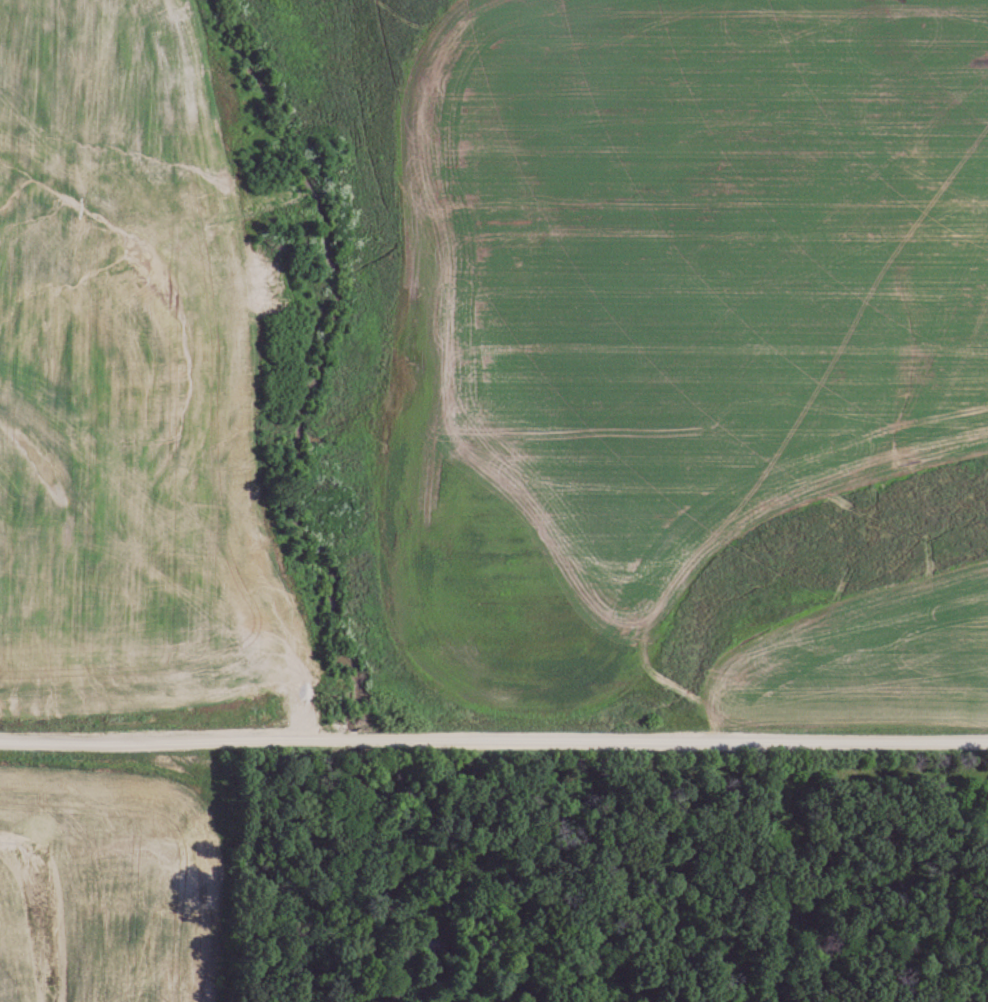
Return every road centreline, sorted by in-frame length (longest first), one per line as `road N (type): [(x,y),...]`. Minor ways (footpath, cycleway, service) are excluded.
road 1 (residential): [(0,739),(987,744)]

